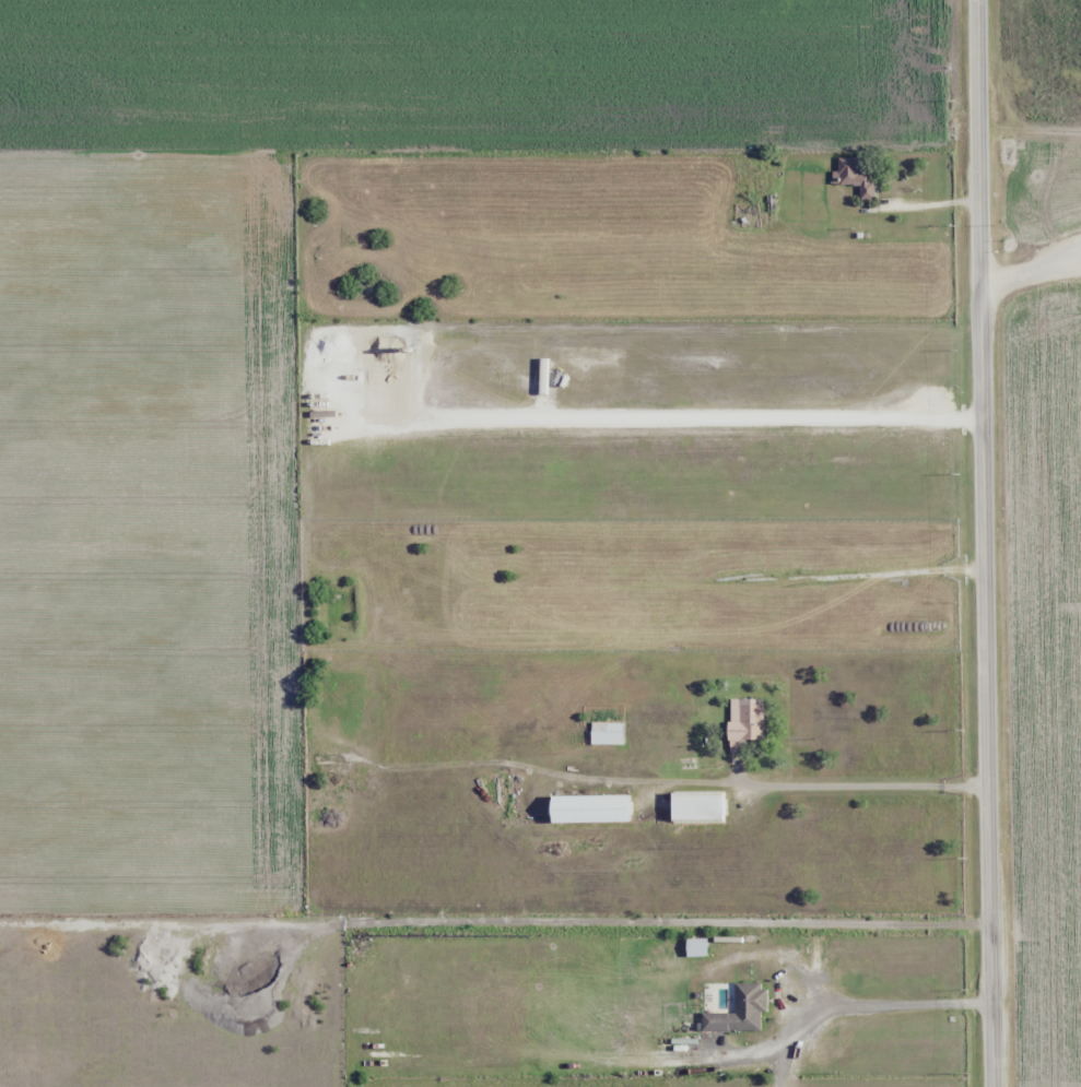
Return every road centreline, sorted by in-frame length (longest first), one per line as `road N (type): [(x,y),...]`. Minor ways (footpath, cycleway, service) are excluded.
road 1 (tertiary): [(986,0),(1000,1086)]

